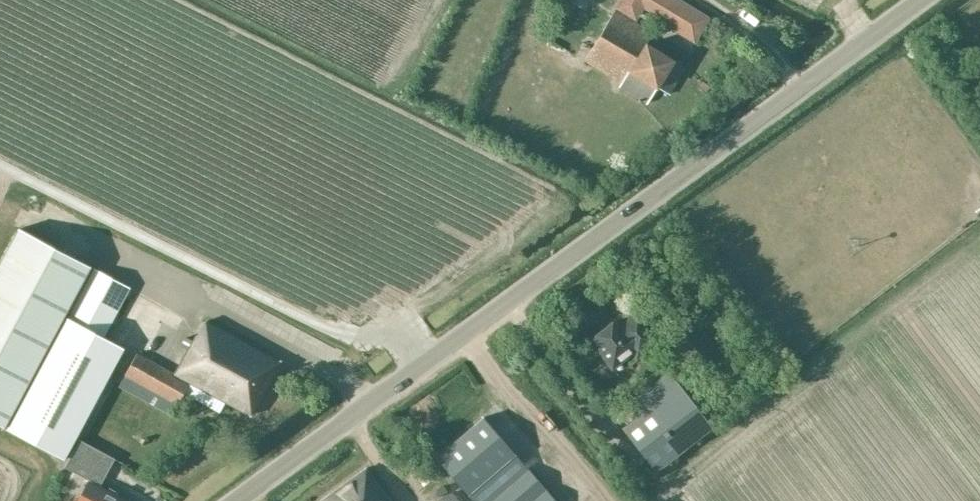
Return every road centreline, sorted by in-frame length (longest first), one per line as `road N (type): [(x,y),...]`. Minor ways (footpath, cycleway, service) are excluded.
road 1 (unclassified): [(236,500),(926,0)]
road 2 (track): [(0,165),(342,335),(404,336),(423,366)]

